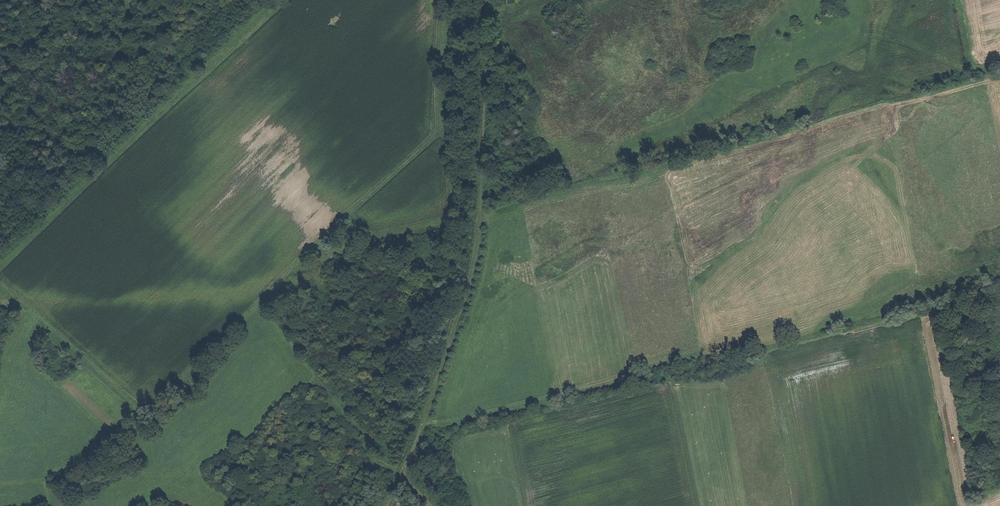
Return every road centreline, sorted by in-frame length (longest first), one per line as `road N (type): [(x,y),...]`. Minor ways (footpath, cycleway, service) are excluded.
road 1 (track): [(488,0),(476,260),(400,476)]

